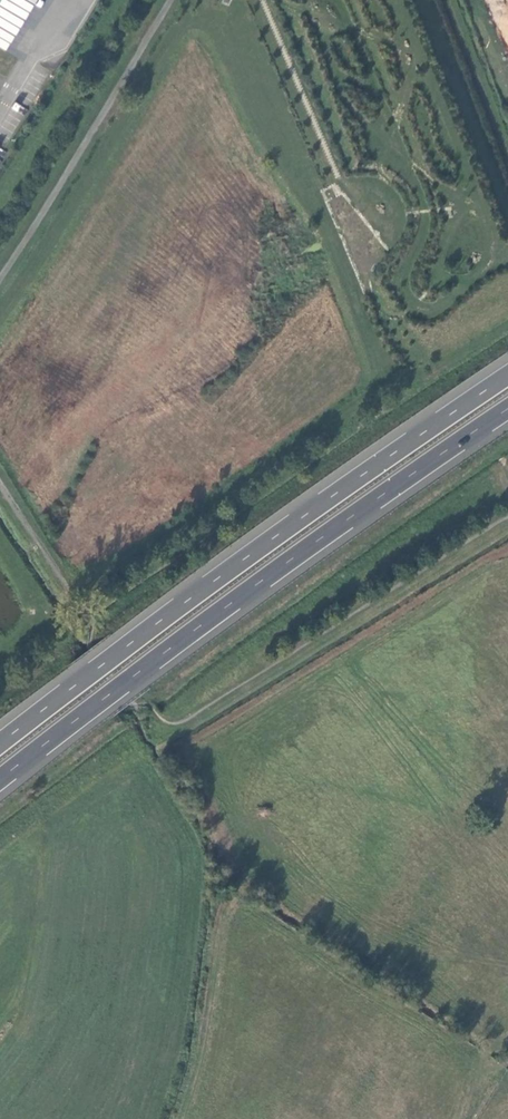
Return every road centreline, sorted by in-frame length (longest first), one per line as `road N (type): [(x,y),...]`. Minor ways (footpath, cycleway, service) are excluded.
road 1 (trunk): [(0,780),(288,563),(507,410)]
road 2 (trunk): [(507,377),(272,540),(0,745)]

